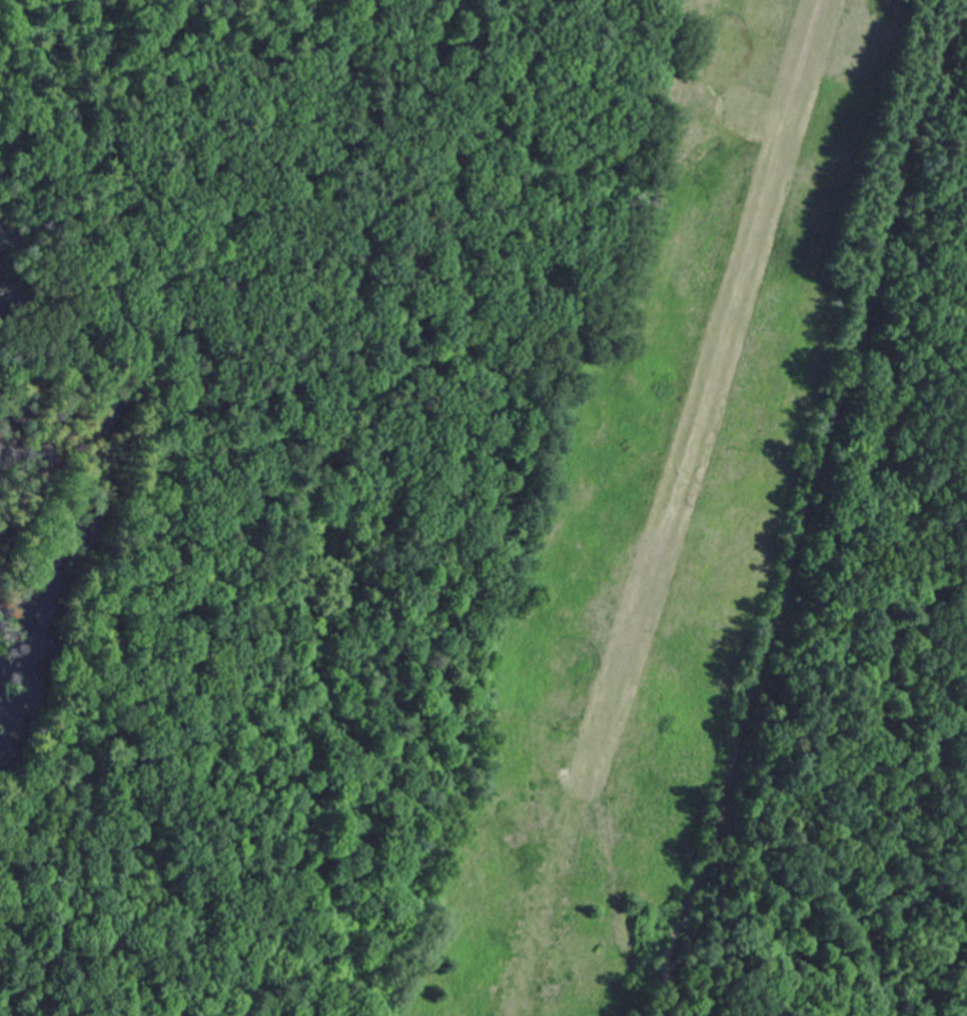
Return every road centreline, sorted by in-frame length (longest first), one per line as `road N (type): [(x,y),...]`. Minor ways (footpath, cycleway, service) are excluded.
road 1 (track): [(489,0),(254,344),(139,623),(0,866)]
road 2 (track): [(685,937),(711,873),(757,681),(907,159),(965,0)]

